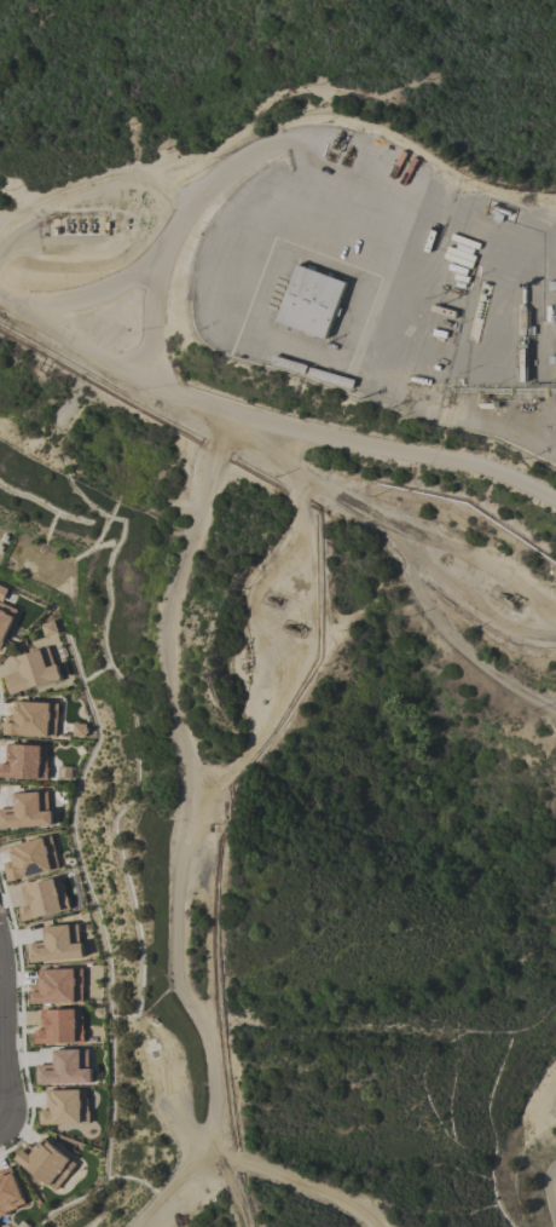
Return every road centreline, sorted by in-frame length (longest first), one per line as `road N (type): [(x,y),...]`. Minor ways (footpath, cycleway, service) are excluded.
road 1 (residential): [(0,973),(0,1118)]

